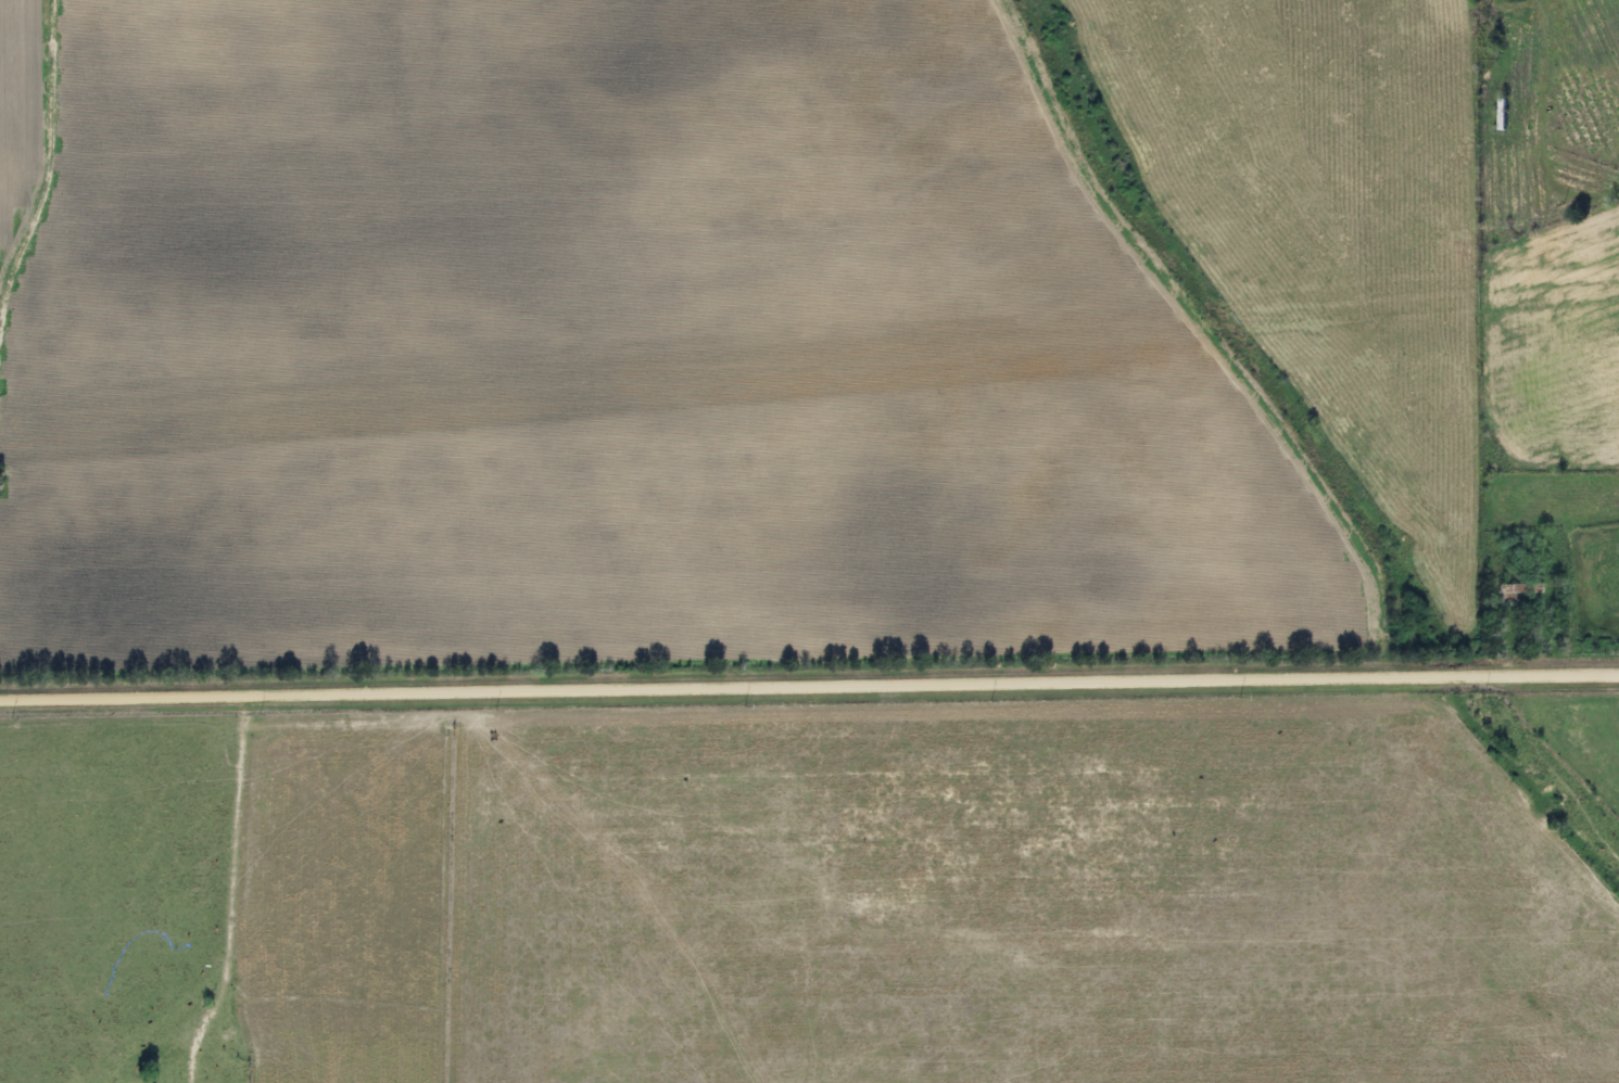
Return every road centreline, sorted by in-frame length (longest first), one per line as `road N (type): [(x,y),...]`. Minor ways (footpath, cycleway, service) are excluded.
road 1 (residential): [(0,700),(1618,675)]
road 2 (residential): [(253,696),(236,974),(207,1031)]

